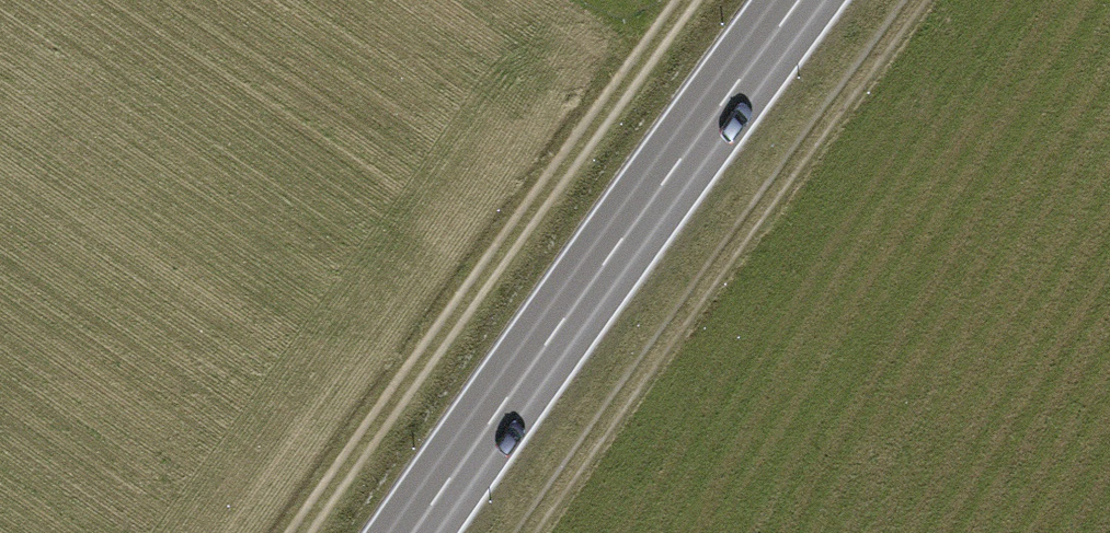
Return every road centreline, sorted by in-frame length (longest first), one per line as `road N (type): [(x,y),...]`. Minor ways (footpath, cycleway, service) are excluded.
road 1 (track): [(917,0),(526,532)]
road 2 (primary): [(412,532),(801,0)]
road 3 (track): [(687,0),(300,532)]

